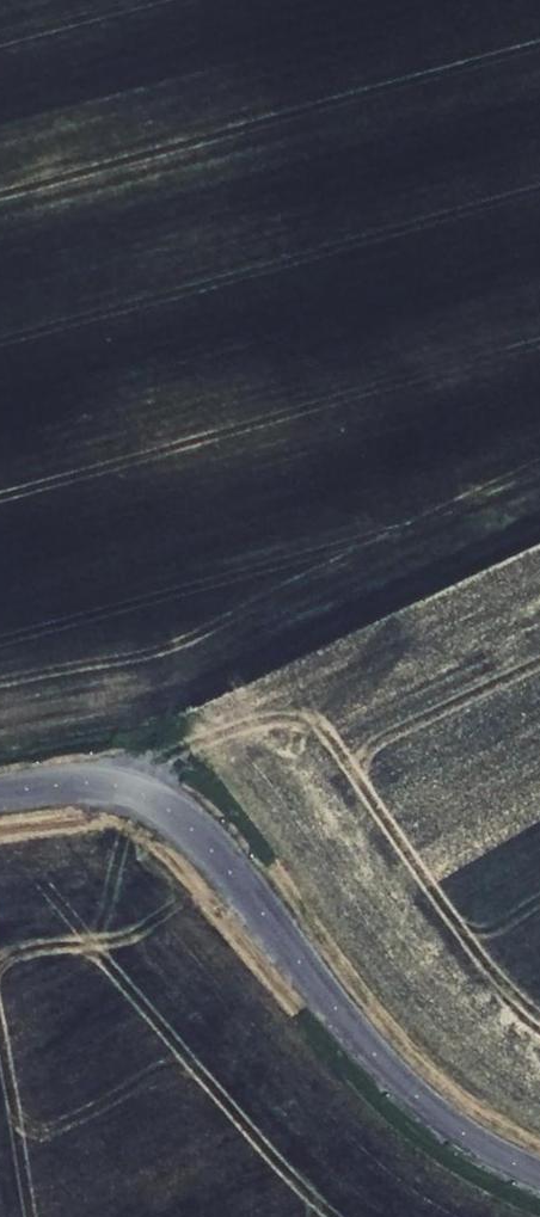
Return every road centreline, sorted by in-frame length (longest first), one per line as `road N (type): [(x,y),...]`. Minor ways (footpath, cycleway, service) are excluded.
road 1 (tertiary): [(0,794),(95,783),(160,802),(206,846),(410,1094),(455,1130),(539,1178)]

